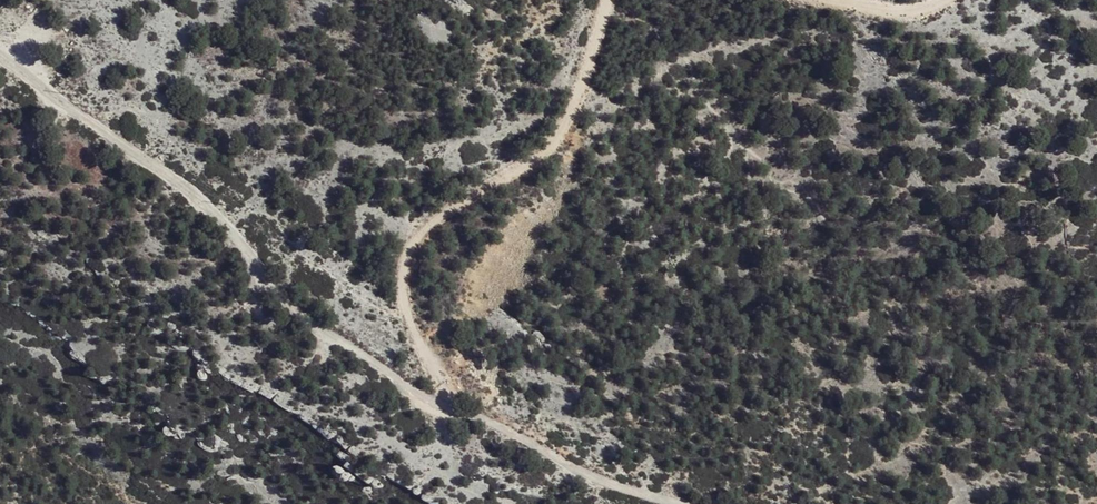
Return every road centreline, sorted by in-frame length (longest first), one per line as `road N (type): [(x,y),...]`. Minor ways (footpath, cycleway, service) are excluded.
road 1 (unclassified): [(675,503),(609,483),(429,399),(320,330),(215,215),(0,57)]
road 2 (track): [(604,0),(564,126),(546,150),(438,215),(415,237),(402,267),(399,294),(444,383),(443,403)]

